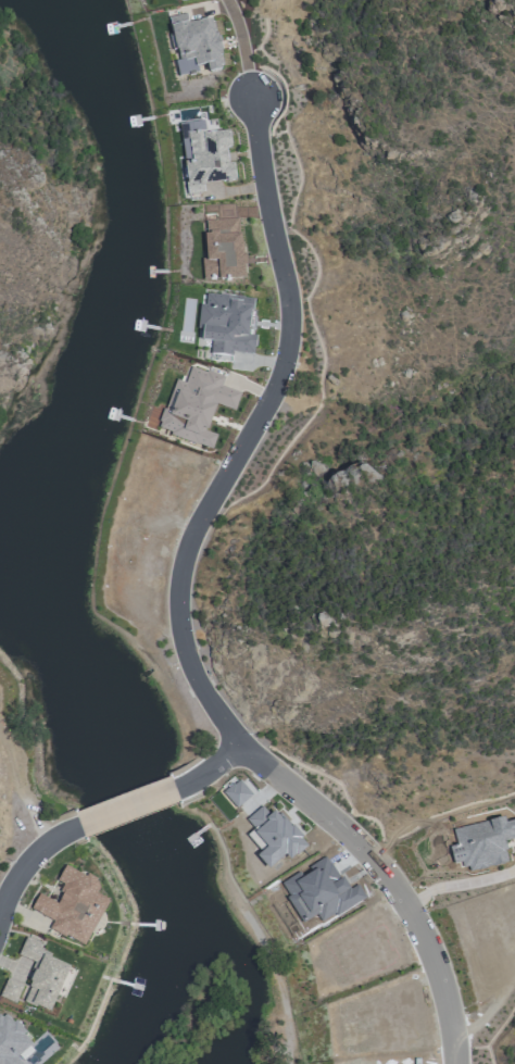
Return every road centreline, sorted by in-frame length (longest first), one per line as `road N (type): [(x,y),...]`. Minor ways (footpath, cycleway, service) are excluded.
road 1 (residential): [(369,855),(293,785),(242,752),(188,658),(177,602),(191,536),(253,431),(288,349),(285,275),(252,97)]
road 2 (residential): [(452,1025),(438,969),(369,855)]
road 3 (residential): [(0,918),(30,856),(77,829)]

